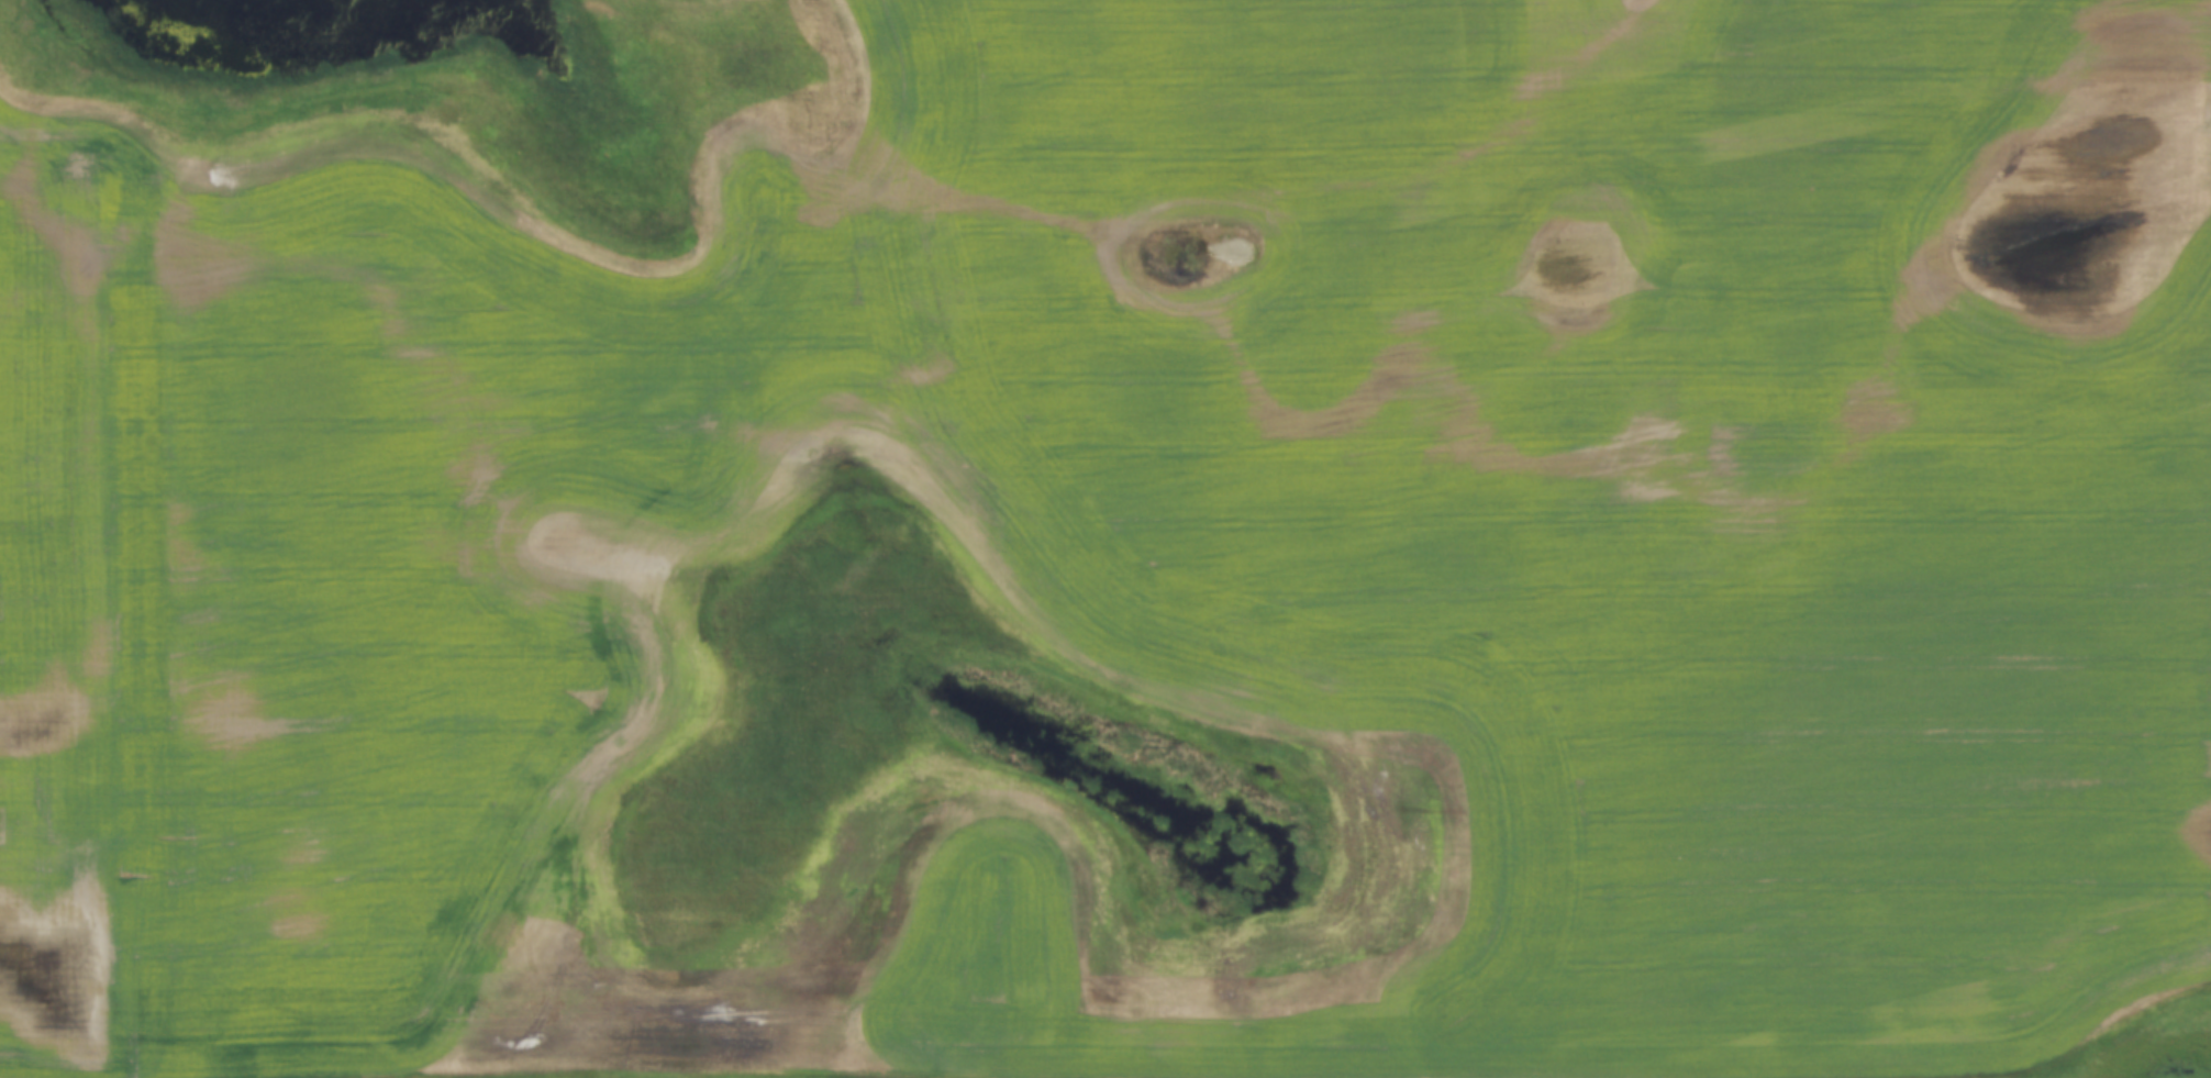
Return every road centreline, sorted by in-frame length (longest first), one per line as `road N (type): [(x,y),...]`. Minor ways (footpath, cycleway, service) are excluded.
road 1 (track): [(133,1077),(137,603),(121,184),(132,153),(153,125),(192,109),(446,74),(495,92),(535,137),(584,169),(625,167),(655,146),(664,103),(634,34),(593,0)]

